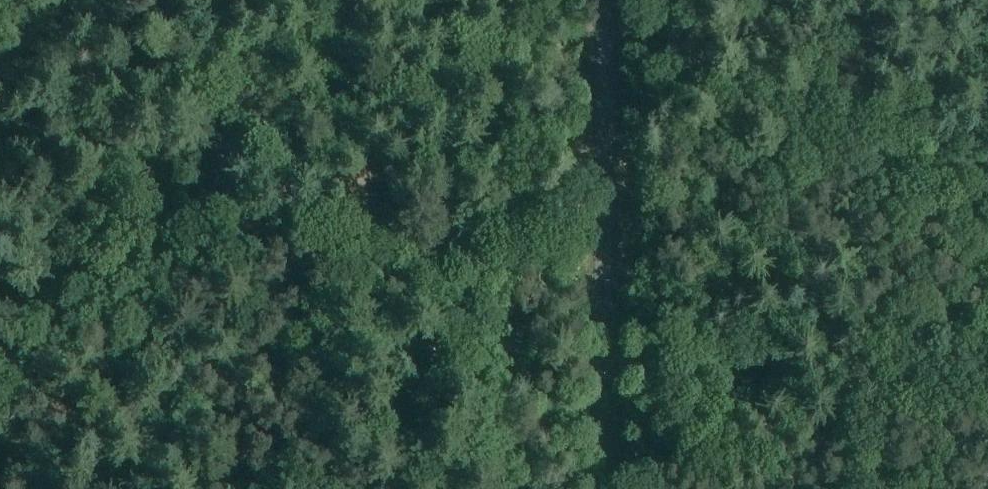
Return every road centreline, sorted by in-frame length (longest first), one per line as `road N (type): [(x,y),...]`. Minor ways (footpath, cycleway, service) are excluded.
road 1 (tertiary): [(601,488),(605,0)]

